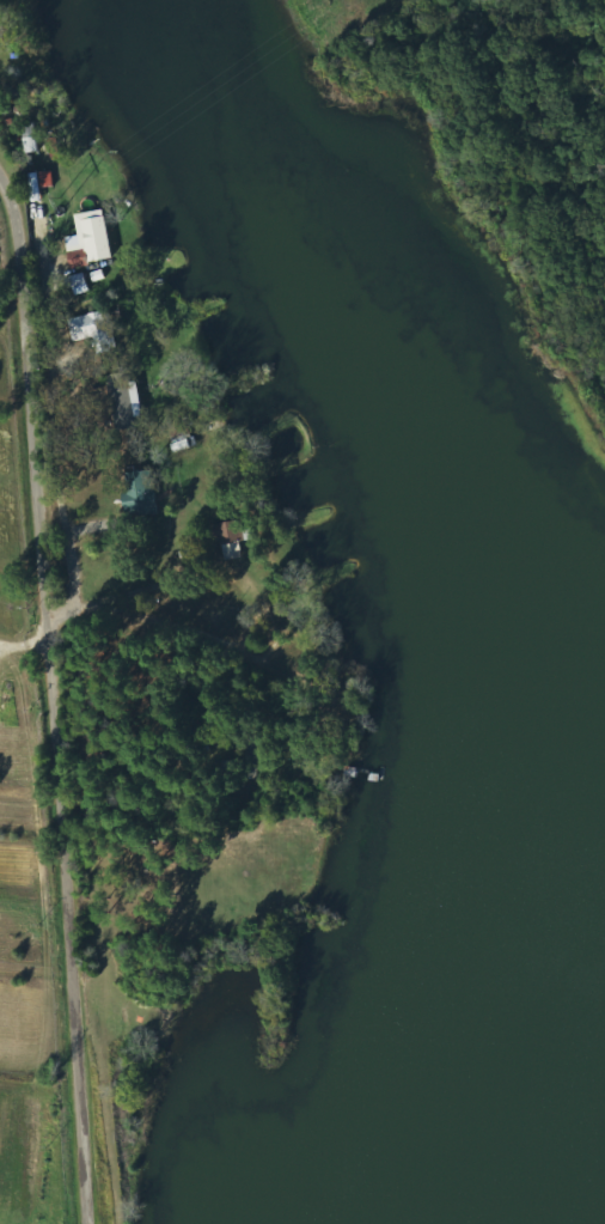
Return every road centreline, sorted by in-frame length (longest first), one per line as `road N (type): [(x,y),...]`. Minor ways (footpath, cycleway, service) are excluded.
road 1 (residential): [(58,1223),(13,219),(0,206)]
road 2 (residential): [(44,921),(286,805)]

